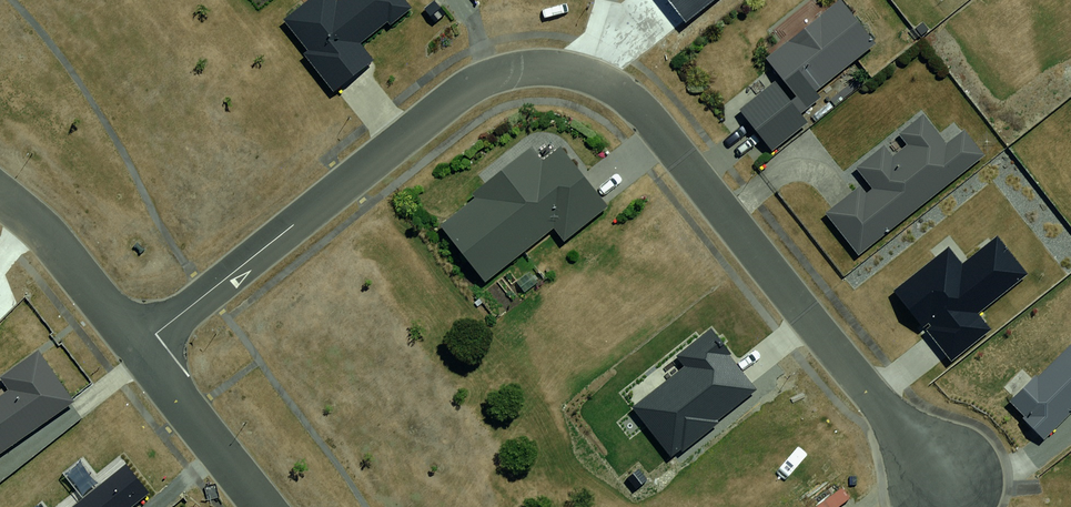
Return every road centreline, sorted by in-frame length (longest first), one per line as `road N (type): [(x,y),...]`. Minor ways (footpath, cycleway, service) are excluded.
road 1 (residential): [(137,347),(482,78),(553,67),(612,86),(944,479)]
road 2 (residential): [(0,198),(47,237),(137,347)]
road 3 (residential): [(137,347),(262,506)]

